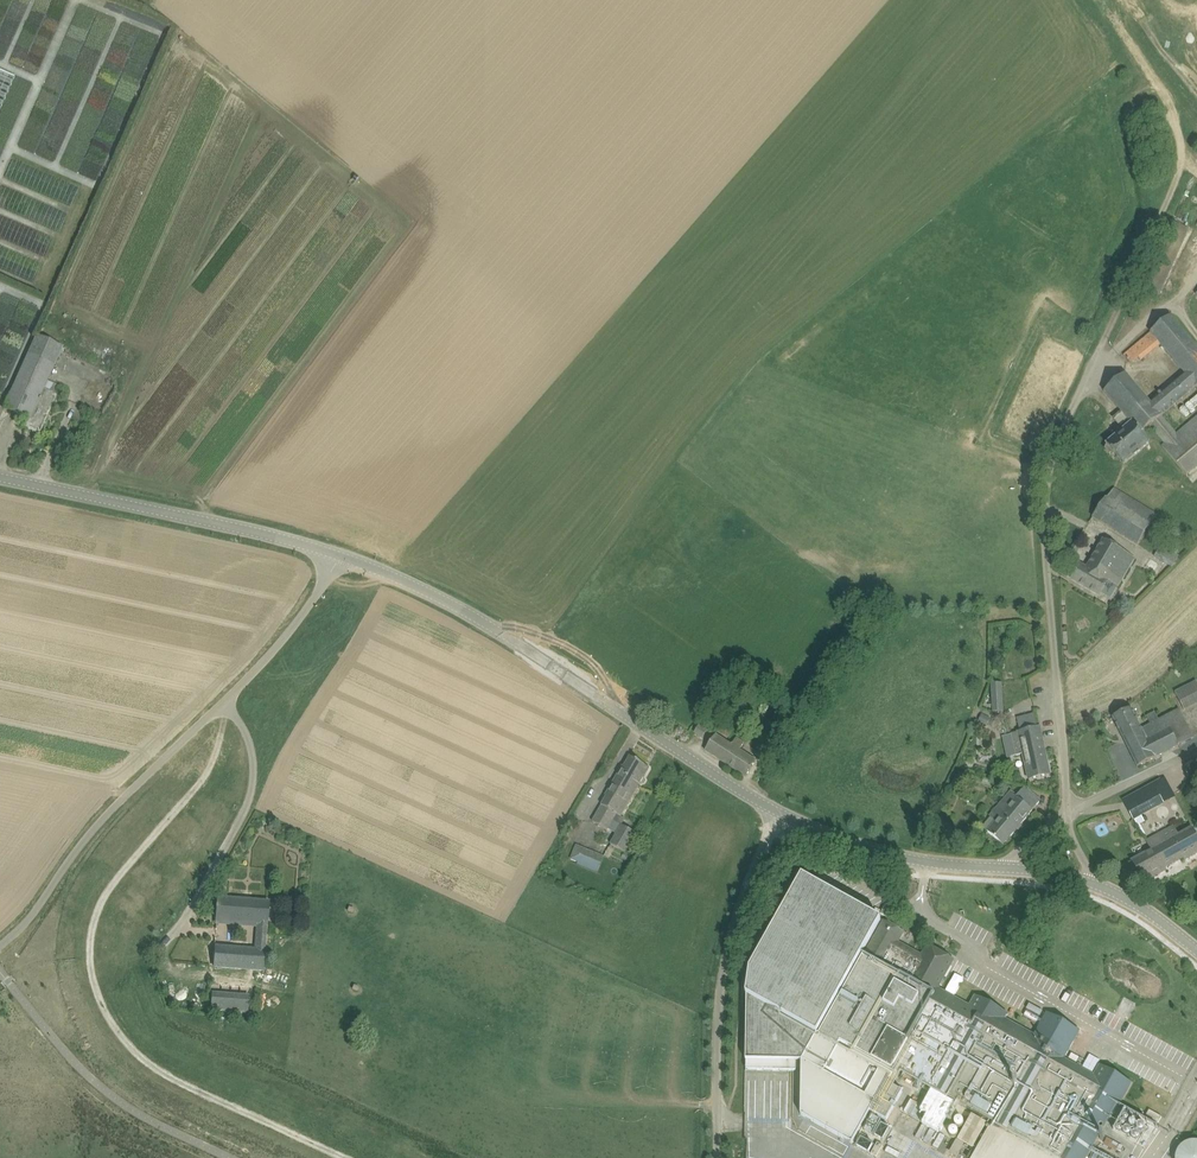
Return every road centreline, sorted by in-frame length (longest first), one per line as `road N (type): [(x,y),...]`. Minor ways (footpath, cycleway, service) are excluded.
road 1 (unclassified): [(1068,811),(1045,493),(1059,442),(1182,169),(1173,119),(1139,66)]
road 2 (tertiary): [(780,814),(472,617),(340,556)]
road 3 (unclassified): [(718,1157),(724,966),(780,814)]
road 4 (tertiary): [(340,556),(0,477)]
road 5 (unclassified): [(0,945),(110,811),(223,701)]
road 6 (track): [(228,706),(208,771),(102,903),(91,973)]
road 7 (unclassified): [(223,701),(251,743),(253,791),(185,920),(154,950)]
road 8 (tertiary): [(997,868),(863,848),(780,814)]
road 9 (unclassified): [(223,701),(292,629),(340,556)]
road 10 (unclassified): [(1068,811),(1196,750)]
road 11 (tertiary): [(1196,952),(1097,884)]

